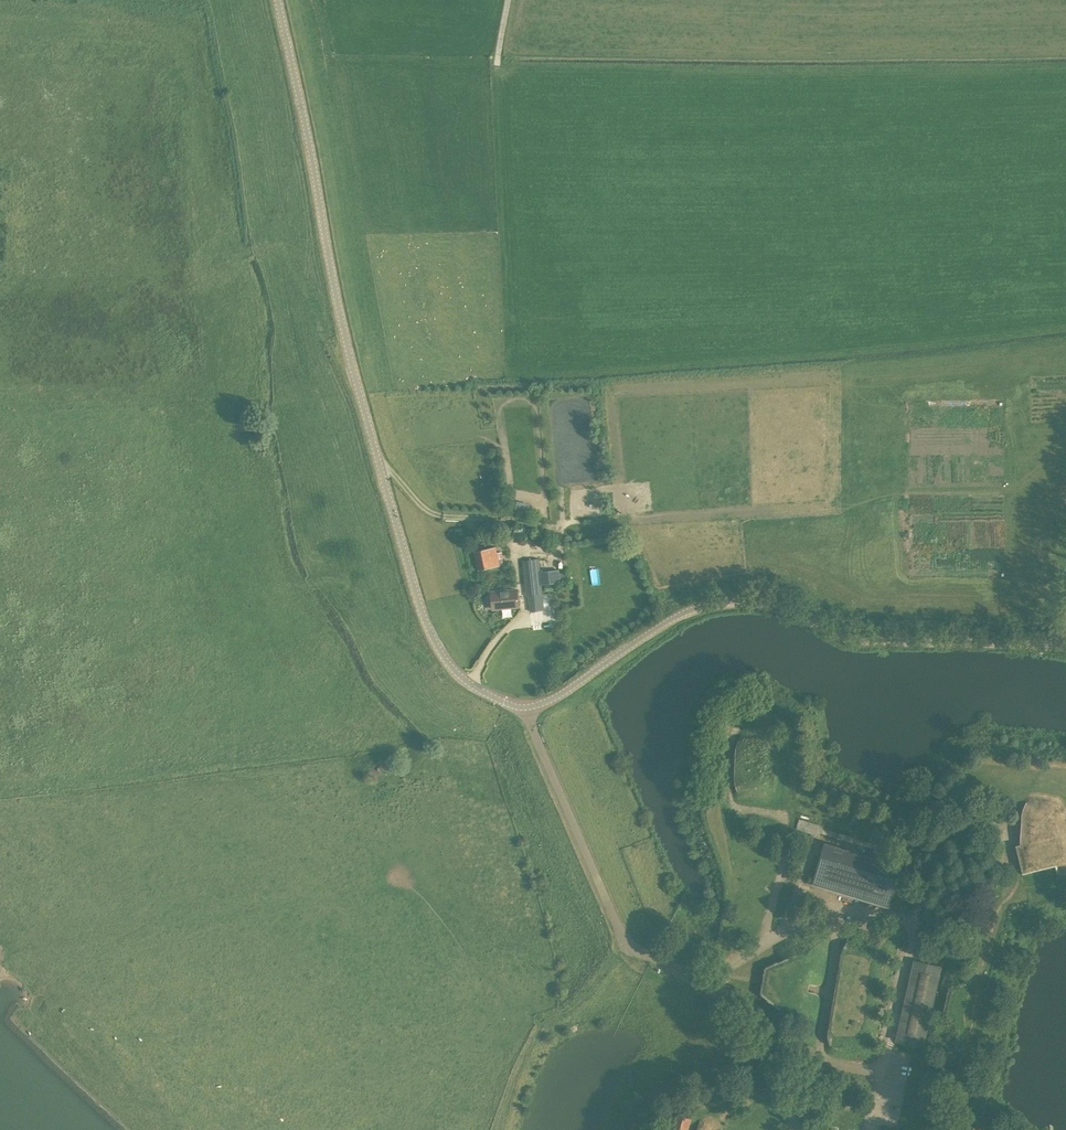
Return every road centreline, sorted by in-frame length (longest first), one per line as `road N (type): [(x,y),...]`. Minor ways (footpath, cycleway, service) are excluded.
road 1 (unclassified): [(275,0),(354,383),(417,602),(443,659),(472,686),(513,708),(536,706),(684,615),(734,602),(785,607),(853,639),(1050,644)]
road 2 (track): [(626,941),(589,991),(535,1022)]

